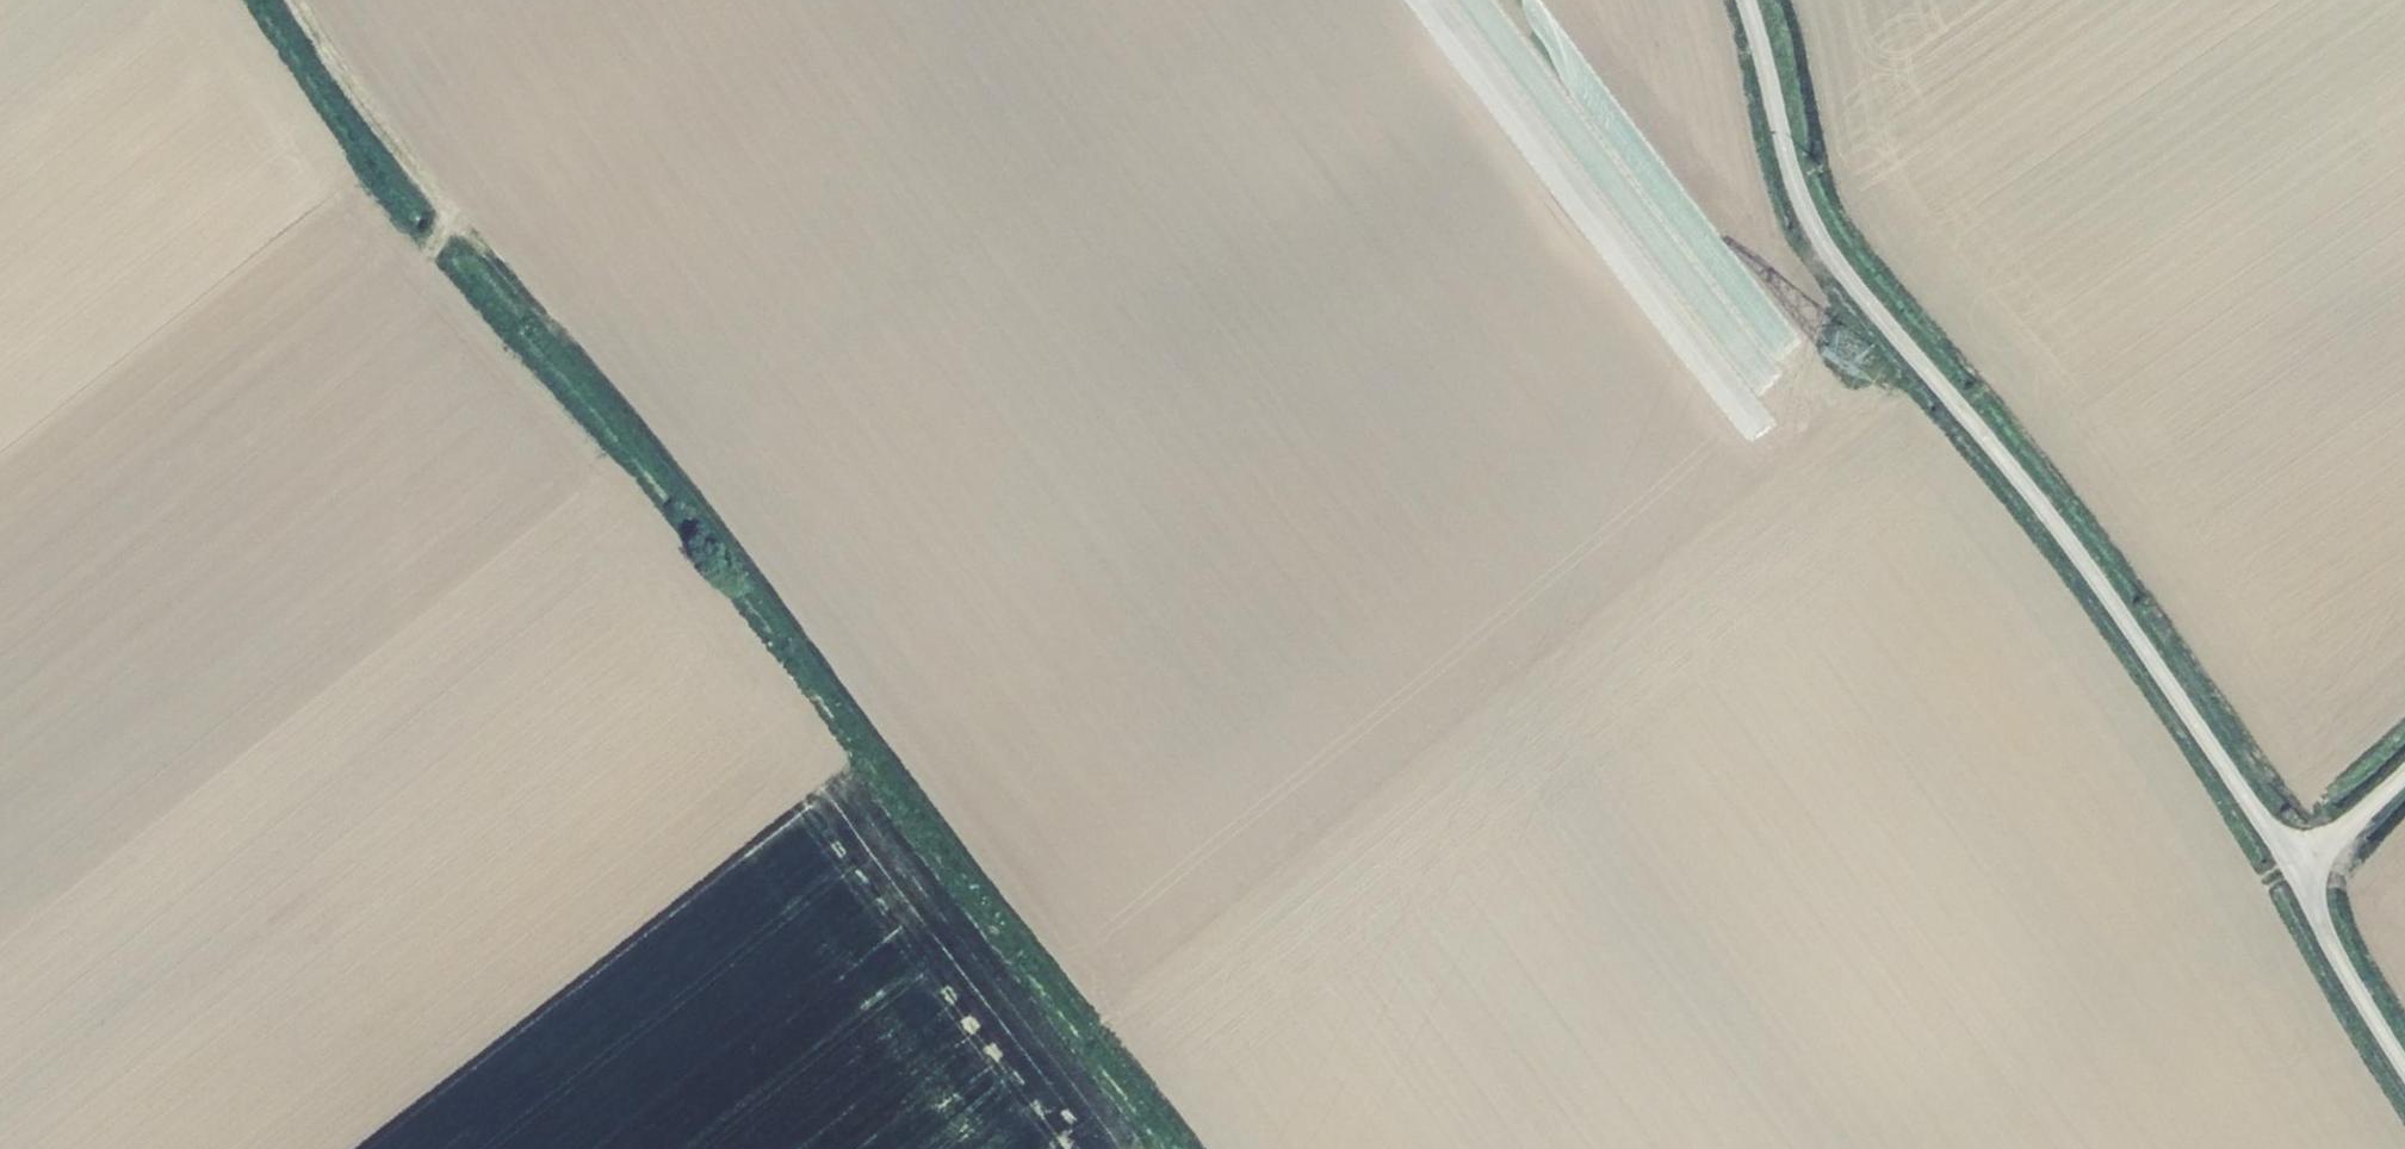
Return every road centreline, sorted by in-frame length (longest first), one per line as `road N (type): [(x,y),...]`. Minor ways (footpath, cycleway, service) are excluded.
road 1 (unclassified): [(1746,0),(1788,159),(1817,231),(2089,572),(2298,879)]
road 2 (unclassified): [(2298,879),(2345,977),(2404,1073)]
road 3 (unclassified): [(2298,879),(2404,778)]

